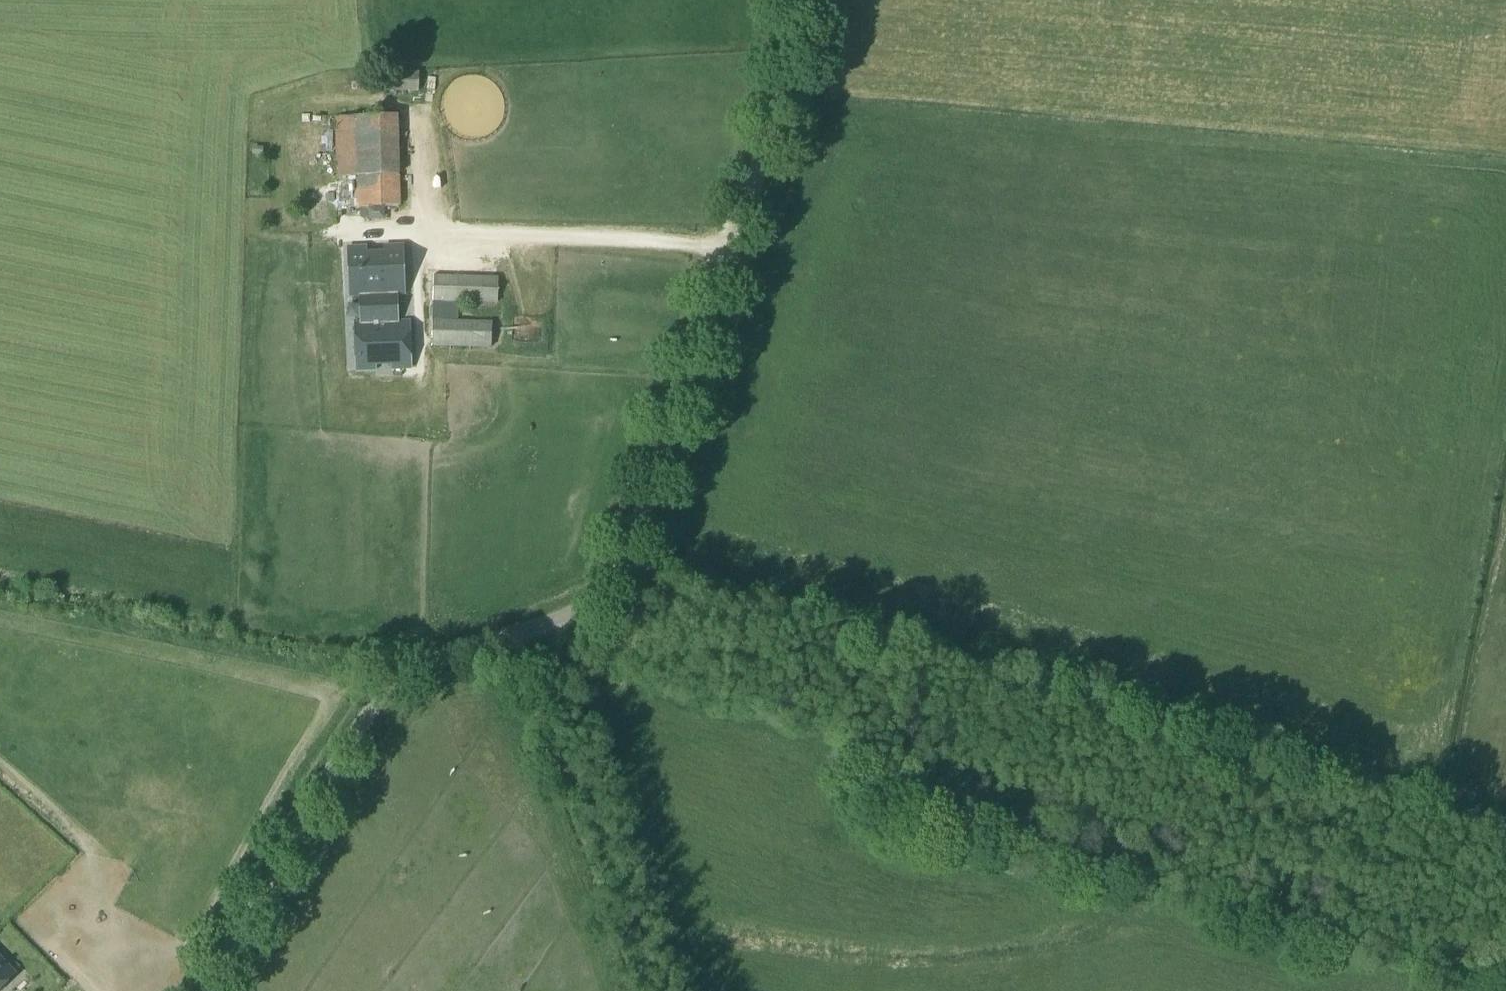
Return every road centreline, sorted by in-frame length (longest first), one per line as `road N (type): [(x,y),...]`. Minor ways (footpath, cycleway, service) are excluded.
road 1 (unclassified): [(209,990),(374,706),(440,658),(566,618),(620,572),(786,78),(795,0)]

